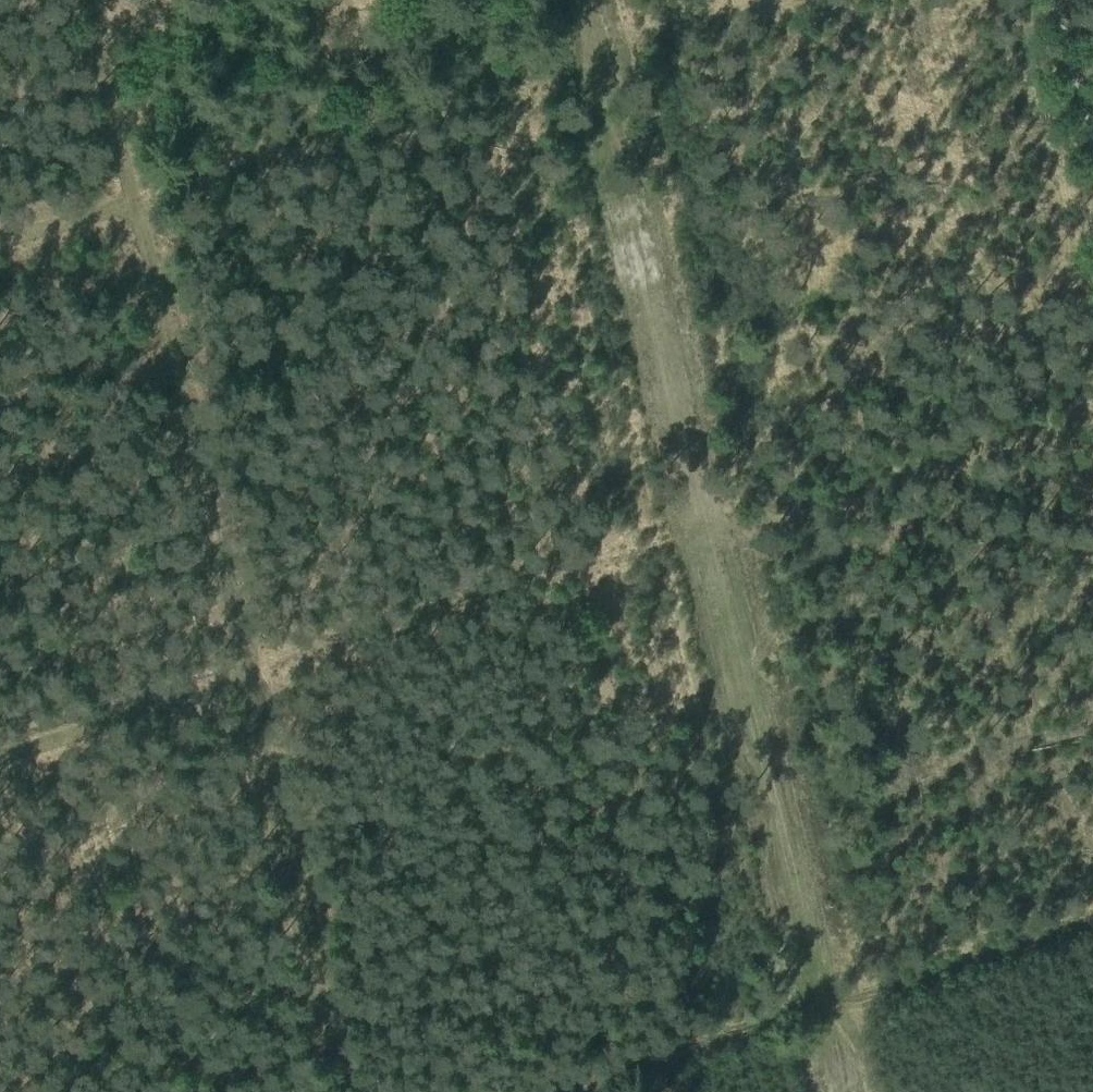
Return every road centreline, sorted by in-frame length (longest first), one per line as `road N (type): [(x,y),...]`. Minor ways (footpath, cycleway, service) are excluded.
road 1 (track): [(1092,170),(1051,0)]

